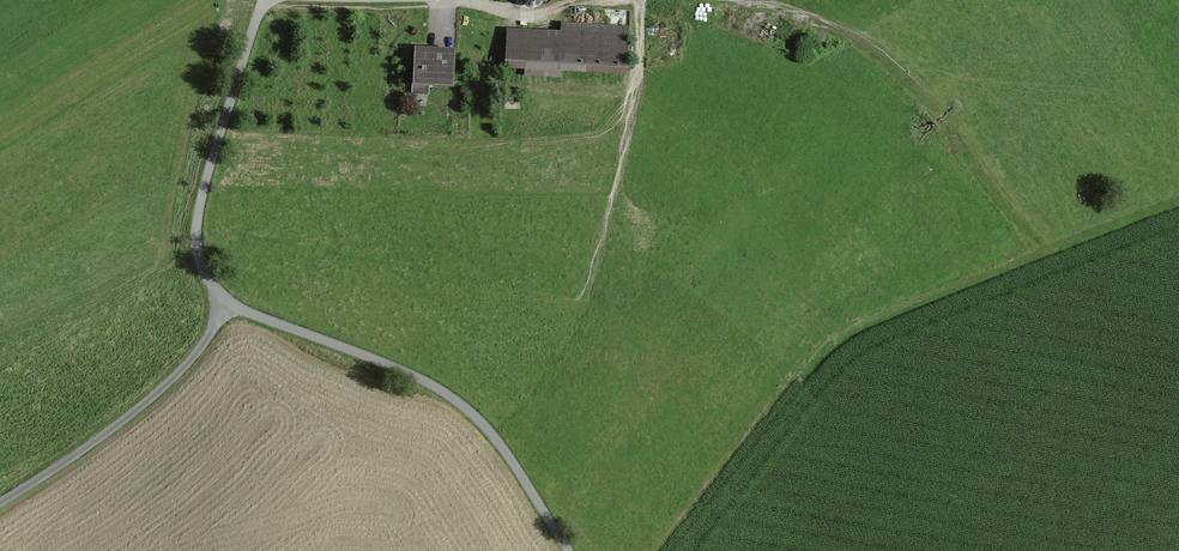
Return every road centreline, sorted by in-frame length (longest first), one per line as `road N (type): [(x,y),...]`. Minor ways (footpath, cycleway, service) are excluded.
road 1 (unclassified): [(567,550),(499,444),(457,404),(414,376),(256,316),(223,298),(202,270),(202,204),(262,0)]
road 2 (track): [(1178,203),(862,328),(830,346),(804,379)]
road 3 (track): [(740,0),(874,52),(945,116),(1038,255)]
road 4 (track): [(0,506),(85,454),(177,383),(232,303)]
road 5 (track): [(581,0),(534,14),(454,0)]

